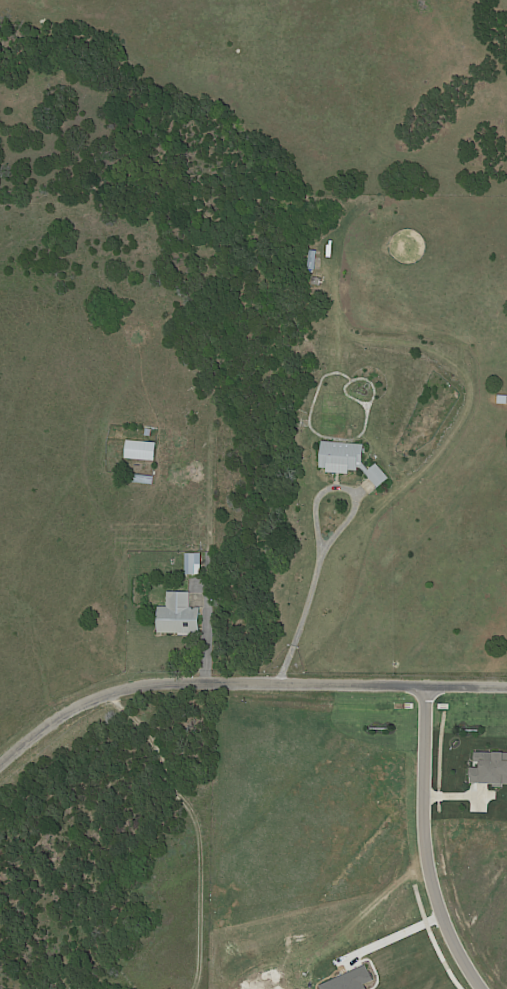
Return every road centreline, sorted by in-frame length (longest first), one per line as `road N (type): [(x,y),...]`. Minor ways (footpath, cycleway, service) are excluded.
road 1 (residential): [(0,756),(78,699),(120,684),(186,675),(506,682)]
road 2 (residential): [(492,988),(454,919),(436,849),(438,681)]

